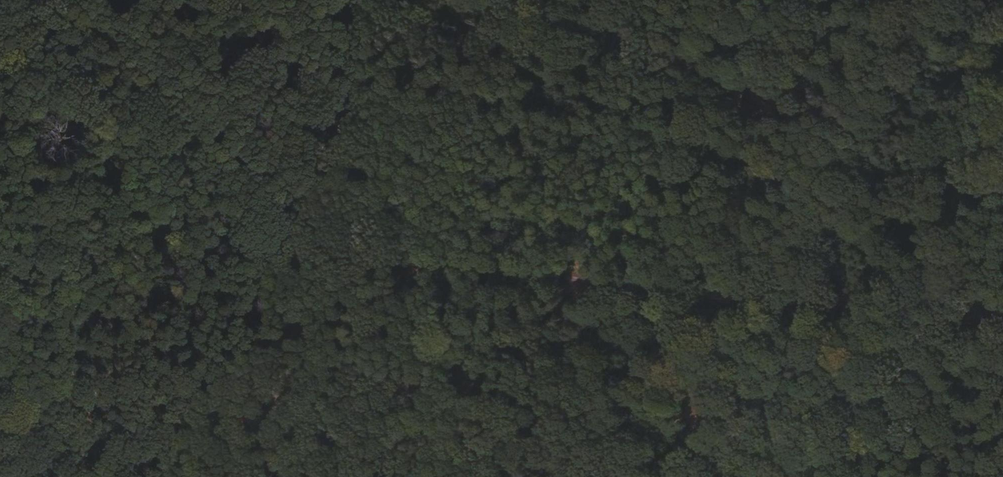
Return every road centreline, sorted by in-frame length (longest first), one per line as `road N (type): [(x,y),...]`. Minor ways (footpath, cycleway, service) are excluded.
road 1 (track): [(0,285),(136,214),(494,265)]
road 2 (track): [(98,0),(494,265)]
road 3 (track): [(494,265),(804,476)]
road 4 (track): [(695,293),(853,0)]
road 5 (track): [(1002,327),(695,293)]
road 6 (track): [(494,265),(695,293)]

